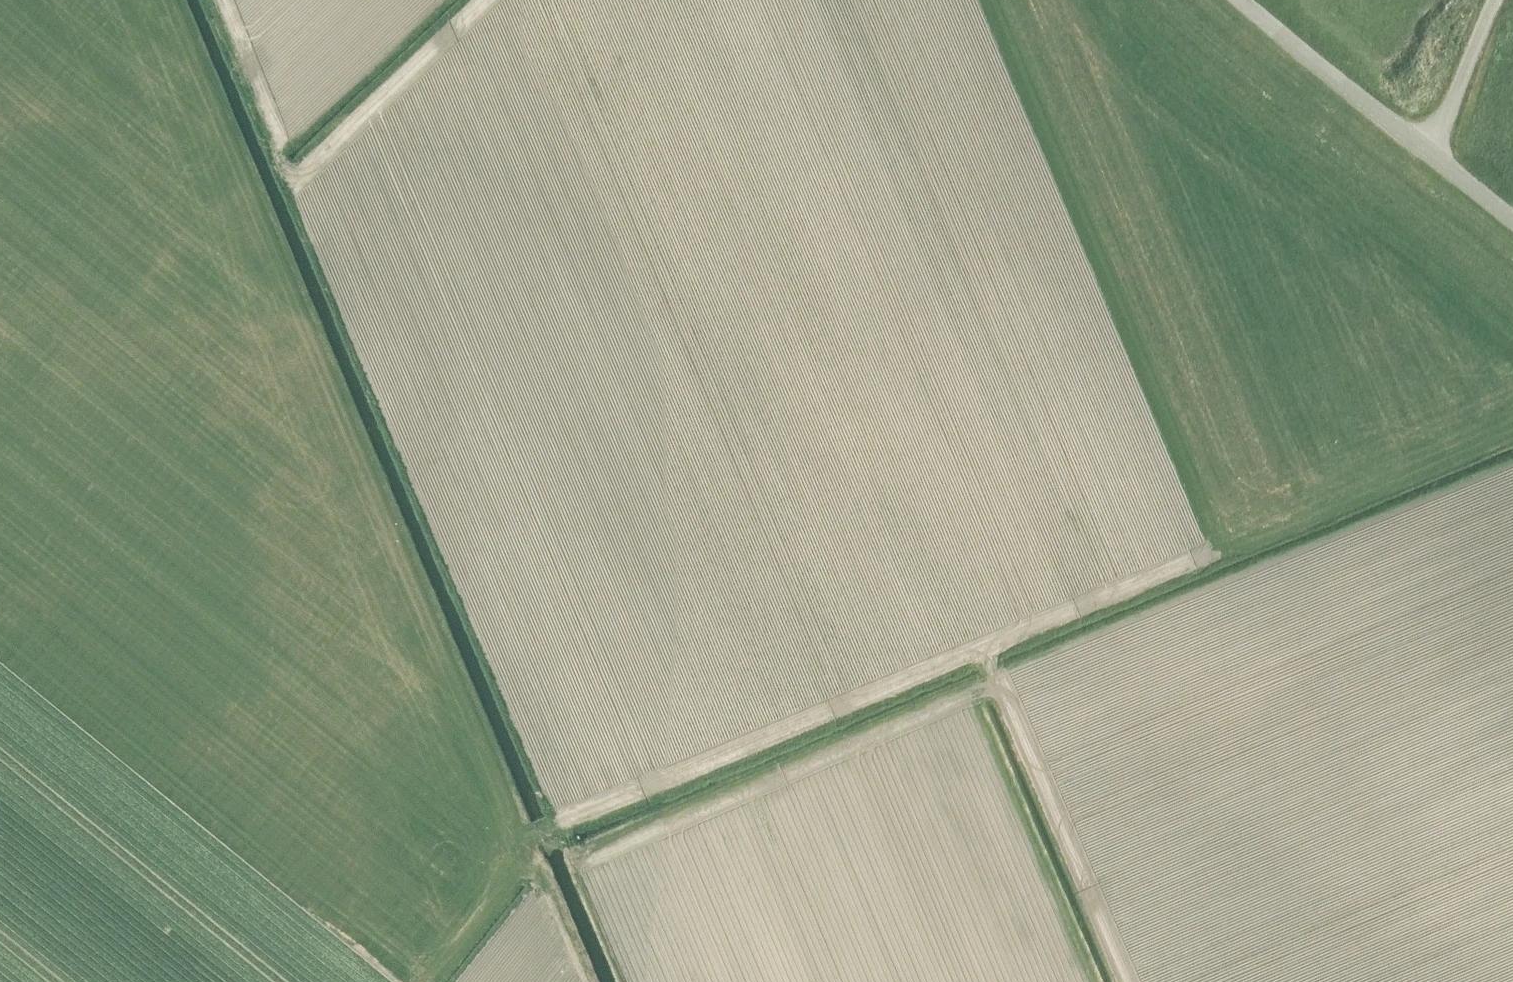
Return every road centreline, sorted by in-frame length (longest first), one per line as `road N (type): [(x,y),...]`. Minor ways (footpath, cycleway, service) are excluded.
road 1 (tertiary): [(1512,218),(1242,0)]

